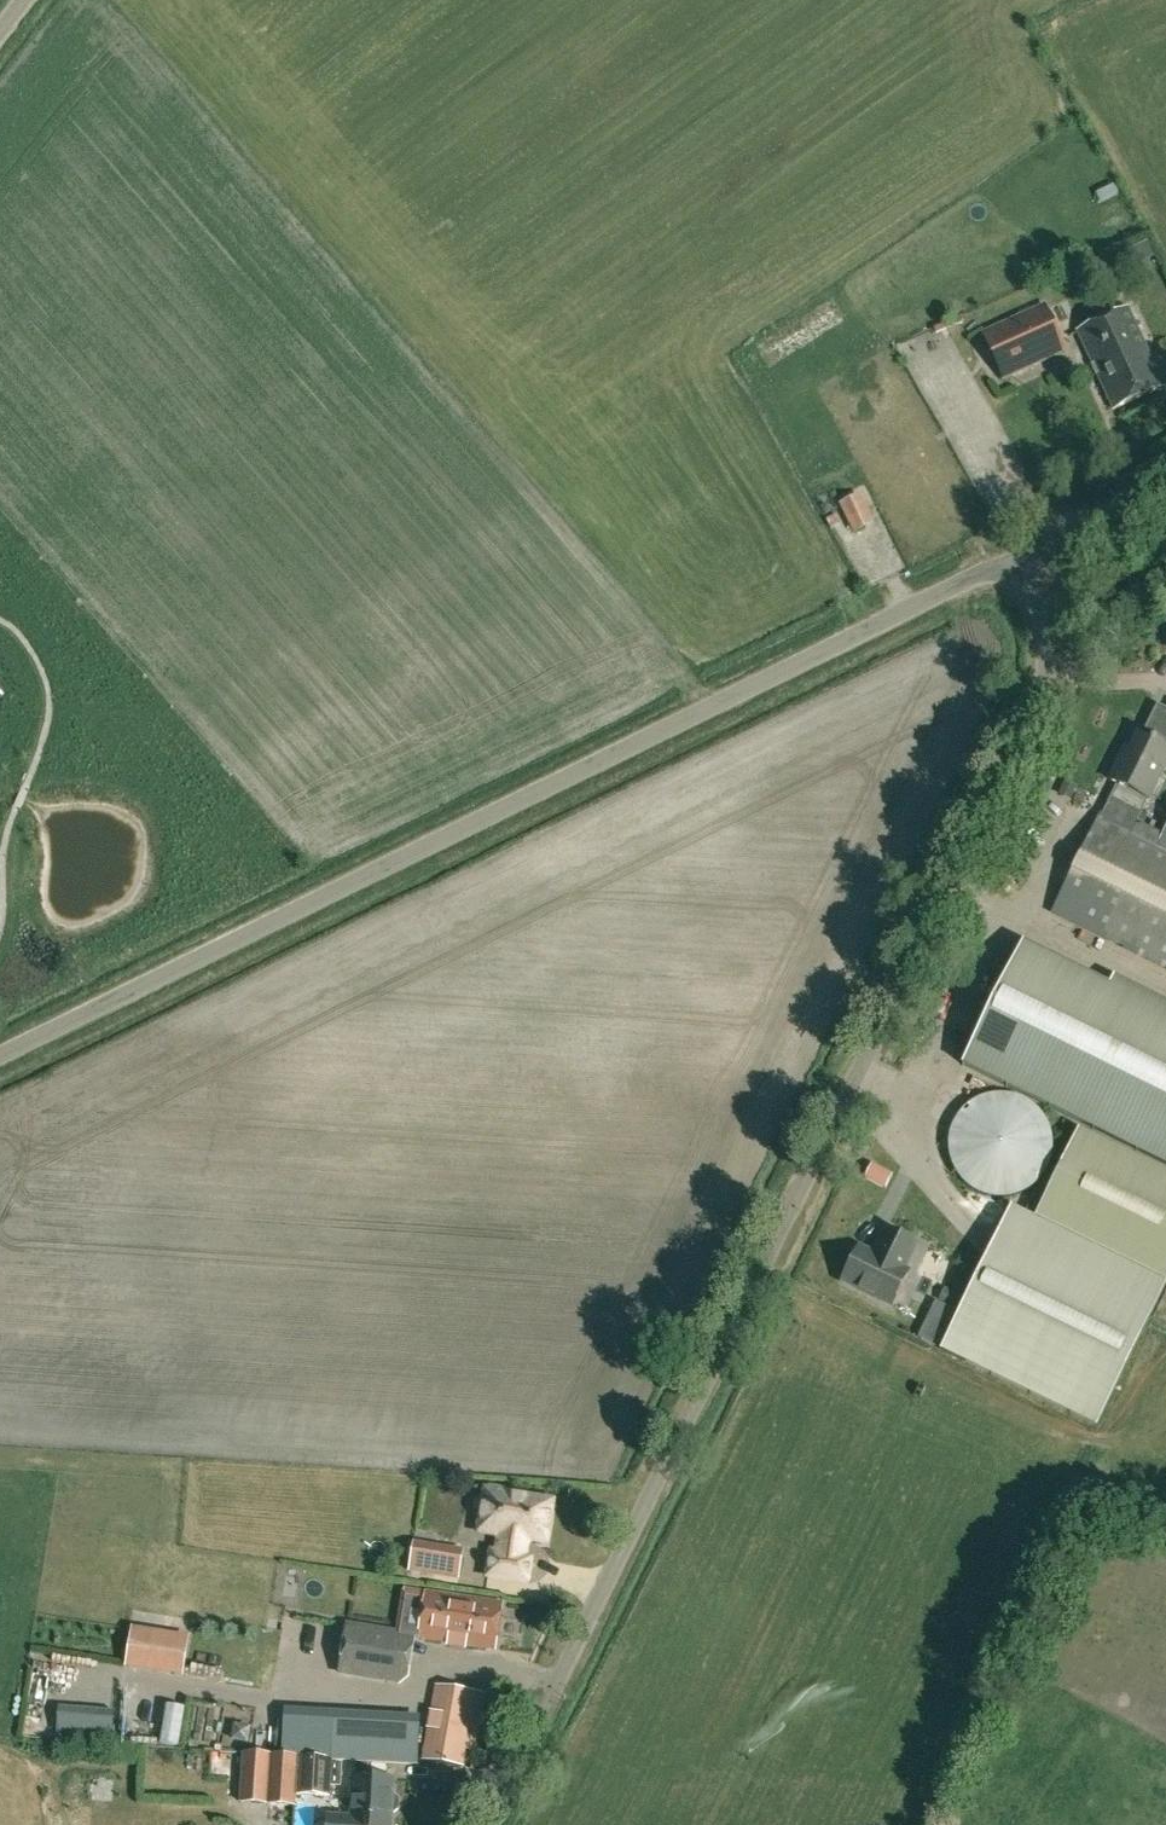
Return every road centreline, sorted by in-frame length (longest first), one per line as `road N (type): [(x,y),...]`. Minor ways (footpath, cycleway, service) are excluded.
road 1 (unclassified): [(487,1824),(1020,738),(1035,652),(1019,557)]
road 2 (unclassified): [(0,1058),(1019,557)]
road 3 (unclassified): [(1019,557),(1165,488)]

